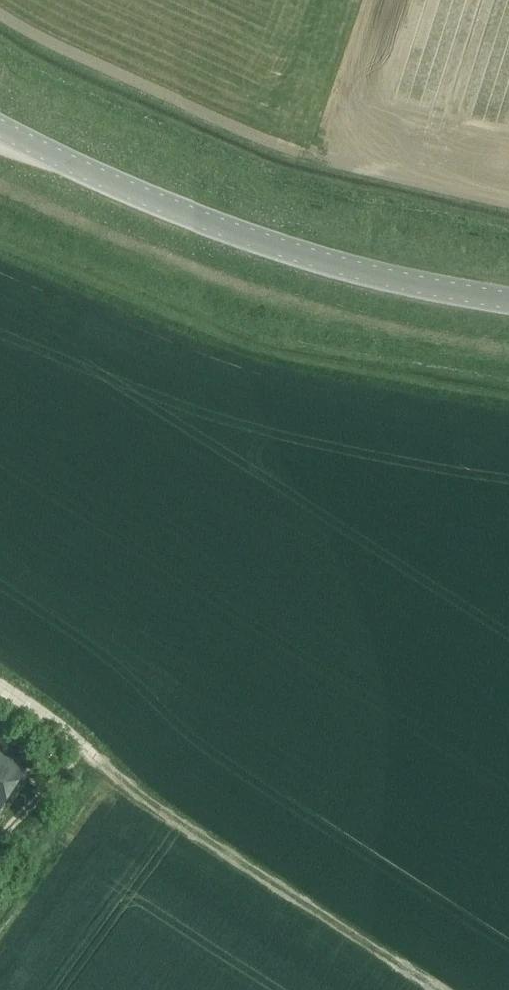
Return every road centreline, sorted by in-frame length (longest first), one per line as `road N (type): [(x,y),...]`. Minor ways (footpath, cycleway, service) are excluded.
road 1 (unclassified): [(508,310),(219,240),(0,134)]

